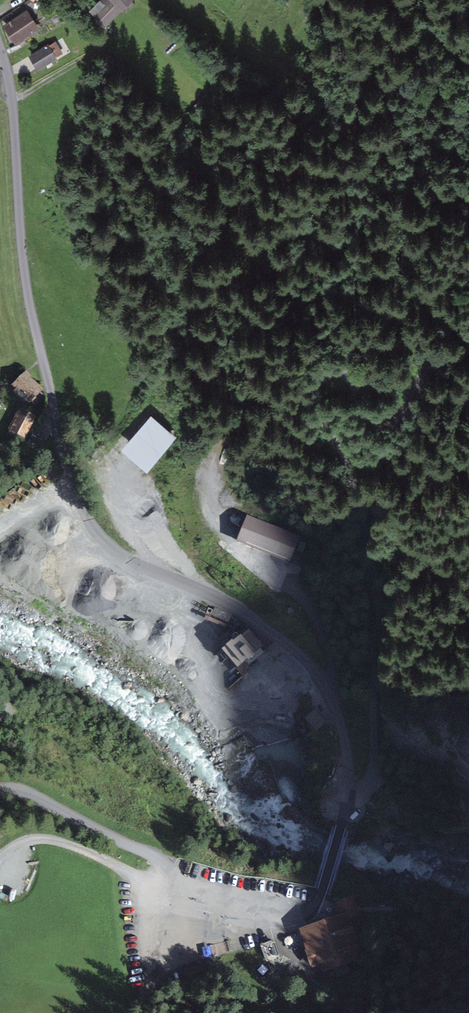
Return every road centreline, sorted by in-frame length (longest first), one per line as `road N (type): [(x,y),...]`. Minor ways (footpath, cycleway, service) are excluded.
road 1 (residential): [(0,48),(13,106),(24,271),(72,489),(120,553),(218,596),(314,669),(340,723),(349,800)]
road 2 (unclassified): [(468,349),(432,368),(405,416),(389,426),(362,413),(349,375),(334,368),(317,377),(315,402),(346,464),(381,627),(373,767),(349,800)]
road 3 (unclassified): [(341,825),(321,890),(299,919),(266,920),(43,801),(0,790)]

